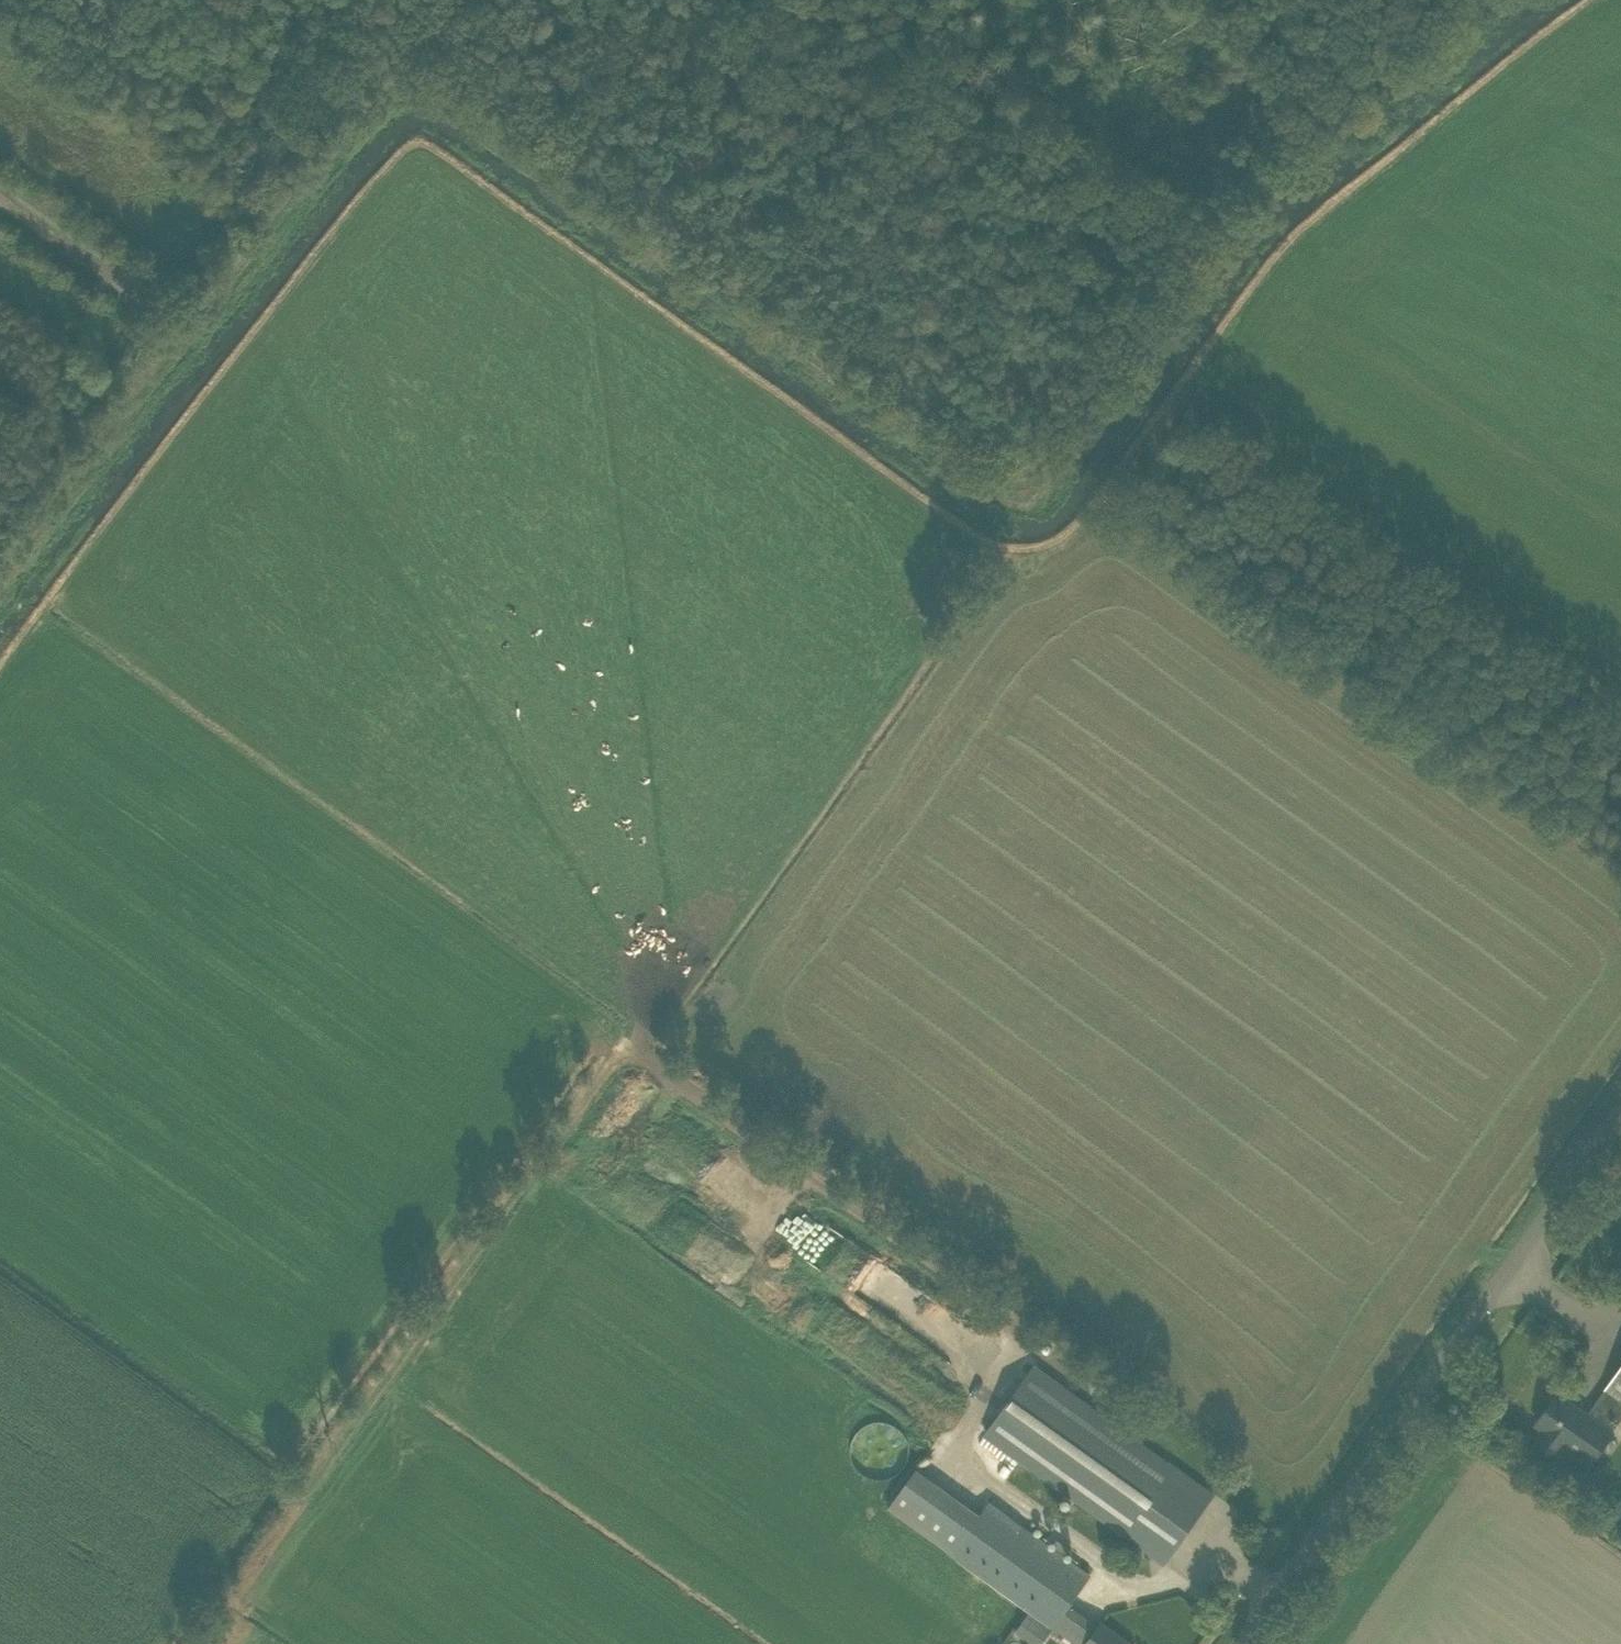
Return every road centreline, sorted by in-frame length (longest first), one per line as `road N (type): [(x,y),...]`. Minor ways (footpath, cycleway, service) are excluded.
road 1 (unclassified): [(1241,1643),(1620,1109)]

